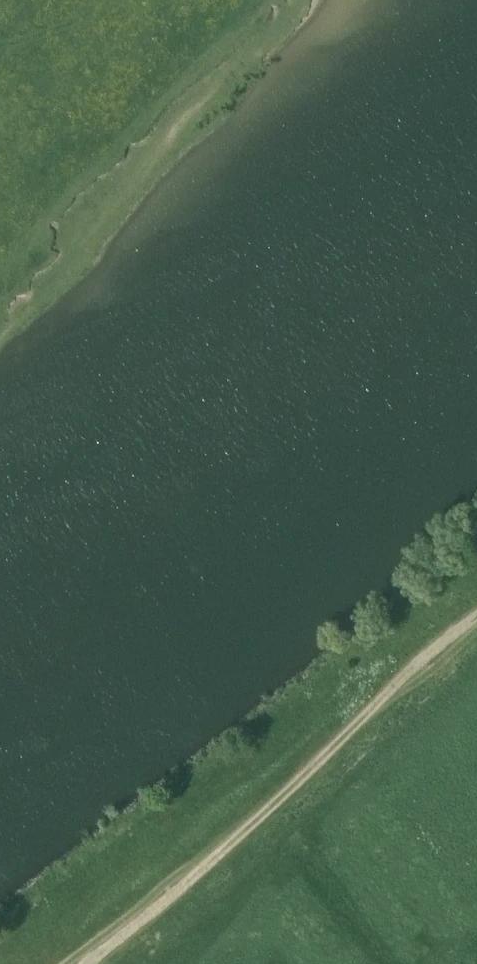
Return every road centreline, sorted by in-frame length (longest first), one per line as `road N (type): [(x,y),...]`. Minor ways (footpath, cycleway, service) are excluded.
road 1 (track): [(476,616),(207,860),(69,963)]

